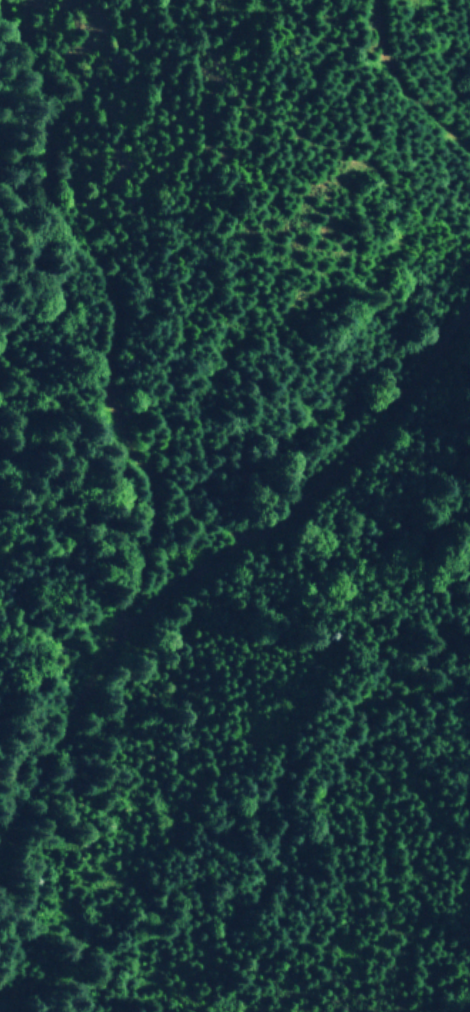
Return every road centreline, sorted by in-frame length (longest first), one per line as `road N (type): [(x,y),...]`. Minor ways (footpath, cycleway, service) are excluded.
road 1 (track): [(0,846),(121,636),(358,460),(417,397),(469,319)]
road 2 (track): [(121,636),(117,614),(138,577),(147,528),(143,480),(99,393),(110,294),(49,193),(48,95),(7,0)]
road 3 (track): [(469,149),(406,102),(380,59),(373,0)]

